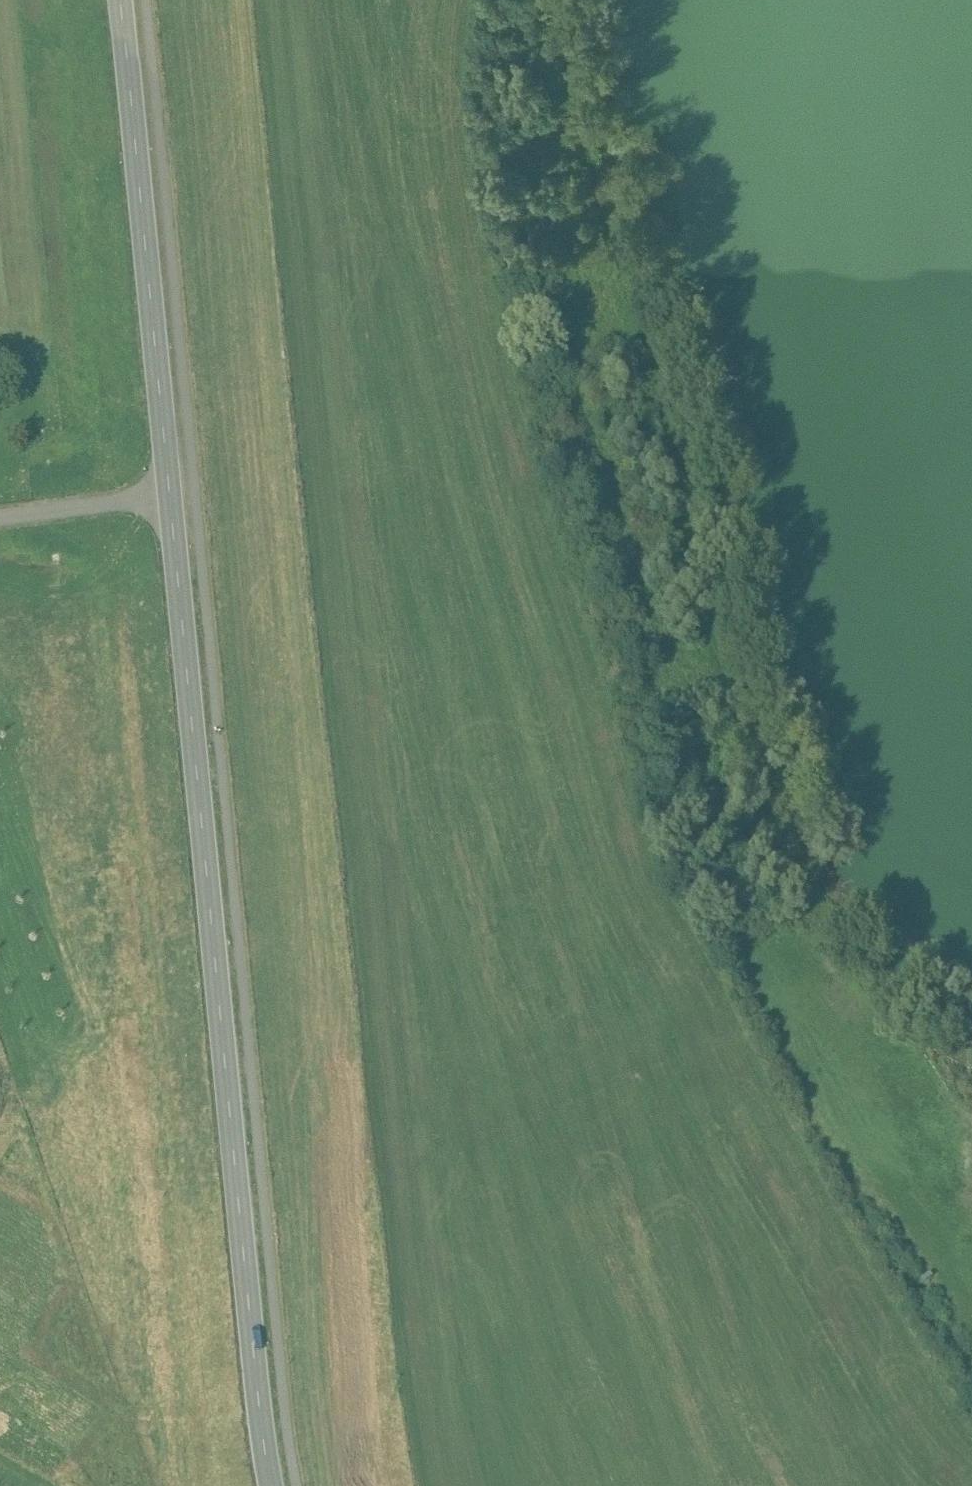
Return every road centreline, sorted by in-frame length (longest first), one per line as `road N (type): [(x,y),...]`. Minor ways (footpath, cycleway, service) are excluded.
road 1 (secondary): [(273,1485),(122,0)]

